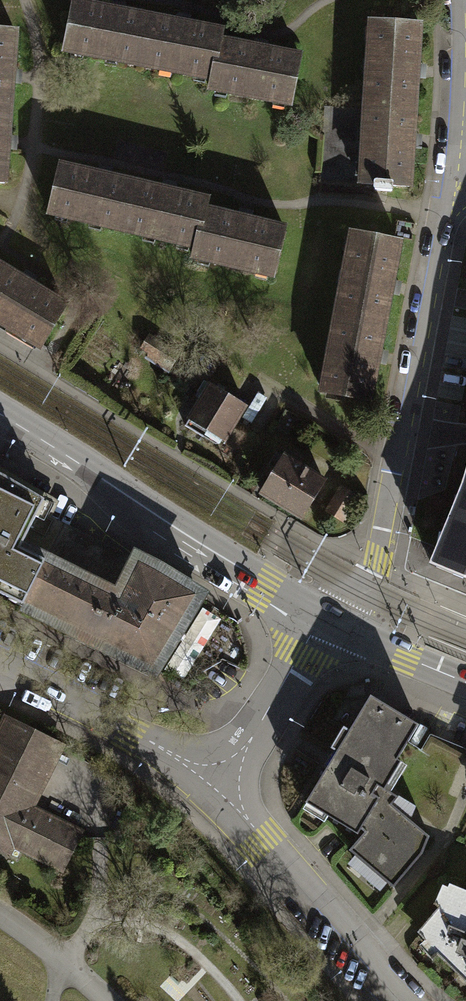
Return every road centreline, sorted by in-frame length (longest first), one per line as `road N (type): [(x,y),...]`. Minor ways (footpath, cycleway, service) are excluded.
road 1 (residential): [(449,176),(373,557),(326,619)]
road 2 (tertiary): [(0,417),(326,619)]
road 3 (residential): [(399,1000),(217,788)]
road 4 (residential): [(217,788),(134,728),(0,662)]
road 5 (residential): [(326,619),(217,788)]
road 6 (residential): [(457,0),(449,176)]
road 7 (tertiary): [(326,619),(465,682)]

